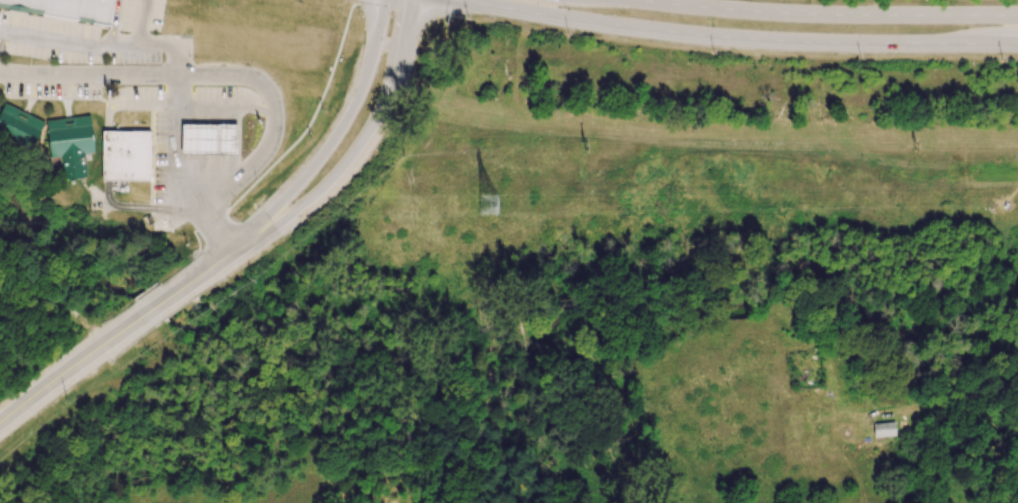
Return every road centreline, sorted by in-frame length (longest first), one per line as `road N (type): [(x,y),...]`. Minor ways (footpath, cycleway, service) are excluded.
road 1 (primary): [(452,0),(688,36),(1017,45)]
road 2 (primary): [(1017,17),(802,15),(632,0)]
road 3 (secondary): [(229,253),(299,208),(350,161),(383,112),(414,0)]
road 4 (secondary): [(388,0),(370,72),(335,140),(229,253)]
road 5 (secondary): [(0,423),(229,253)]
road 6 (track): [(833,424),(943,407),(1002,384),(1017,366)]

